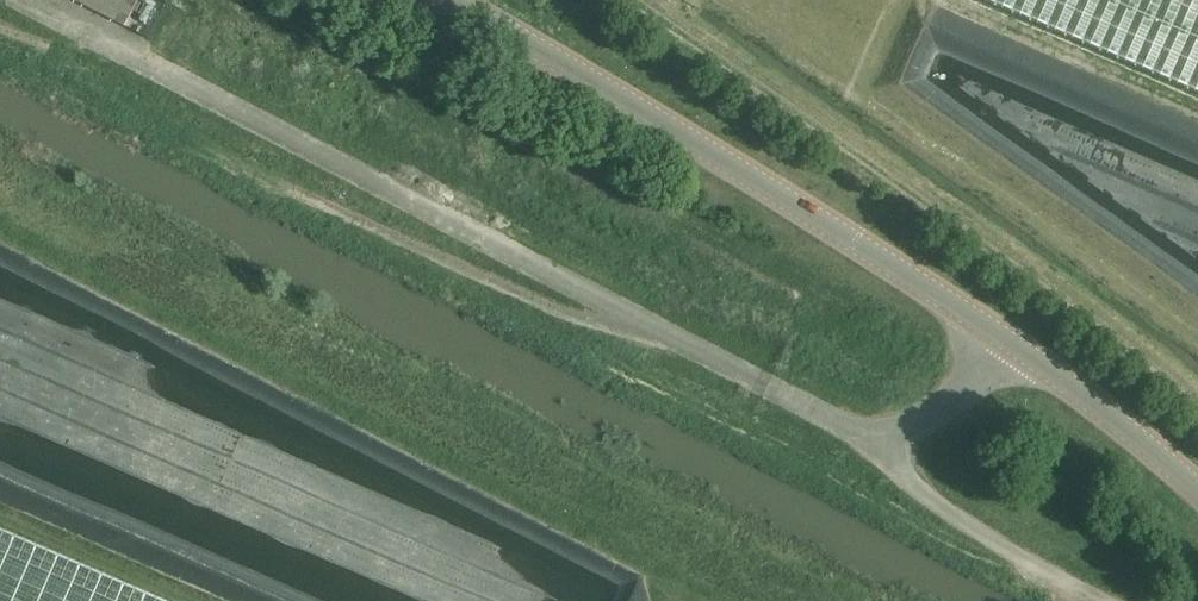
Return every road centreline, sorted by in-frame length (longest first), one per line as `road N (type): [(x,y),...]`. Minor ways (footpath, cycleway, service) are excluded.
road 1 (unclassified): [(868,441),(778,387),(633,321),(15,0)]
road 2 (unclassified): [(996,343),(795,201),(455,0)]
road 3 (track): [(1197,306),(1035,178),(707,0)]
road 4 (unclassified): [(1125,600),(1054,569),(868,441)]
road 5 (unclassified): [(1197,499),(996,343)]
road 6 (unclassified): [(868,441),(930,416),(996,343)]

